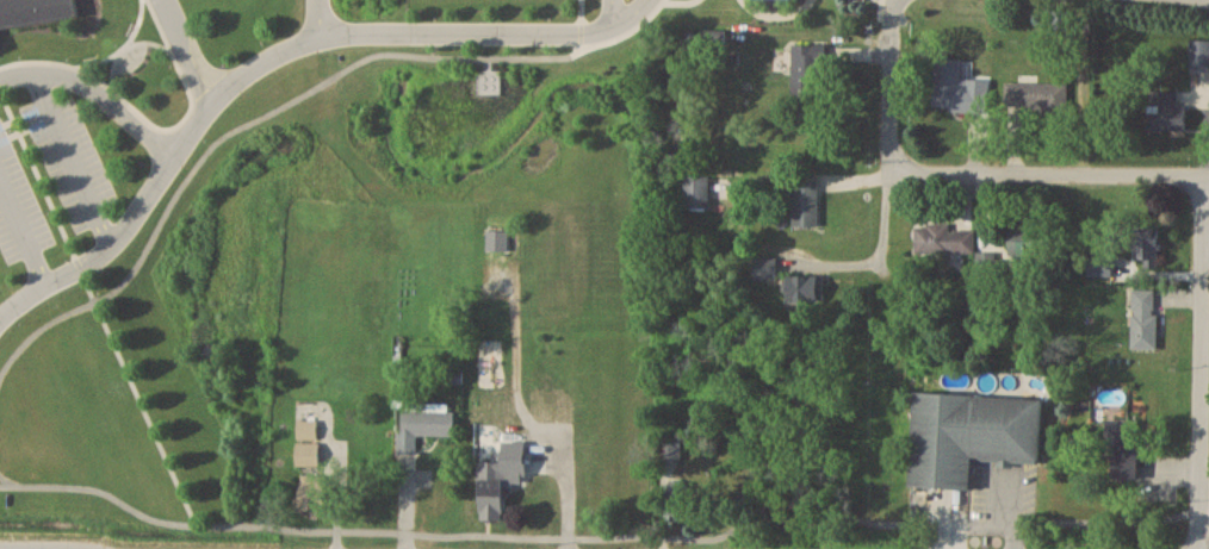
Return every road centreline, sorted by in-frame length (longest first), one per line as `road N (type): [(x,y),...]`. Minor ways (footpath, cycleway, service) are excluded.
road 1 (residential): [(1203,174),(1197,548)]
road 2 (residential): [(1208,174),(888,169)]
road 3 (residential): [(897,0),(888,169)]

